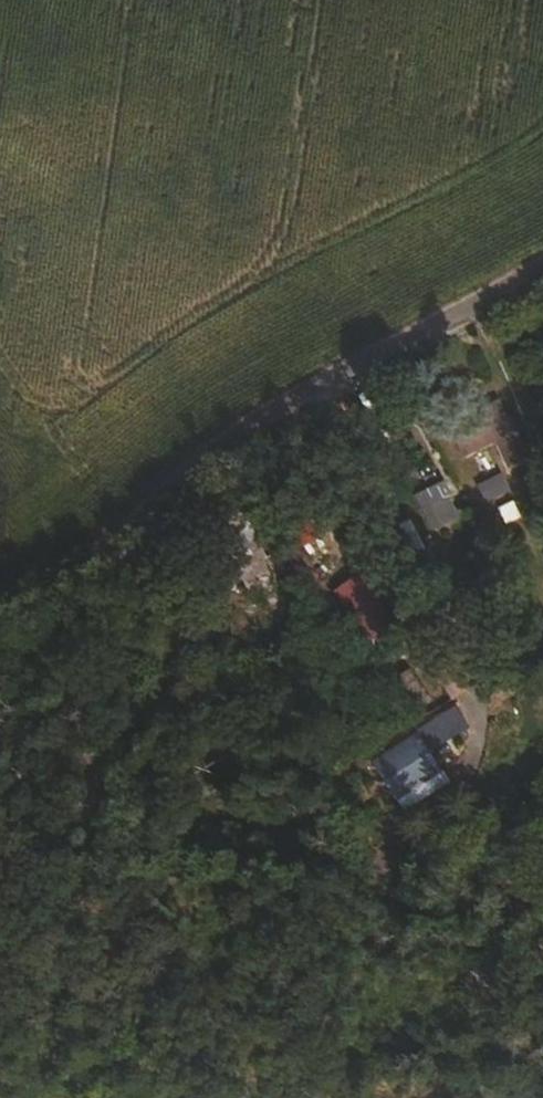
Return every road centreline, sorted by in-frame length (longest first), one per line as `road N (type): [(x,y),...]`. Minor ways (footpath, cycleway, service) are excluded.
road 1 (track): [(542,270),(173,482),(52,583),(0,601)]
road 2 (track): [(0,862),(51,872),(247,881),(329,925),(542,978)]

